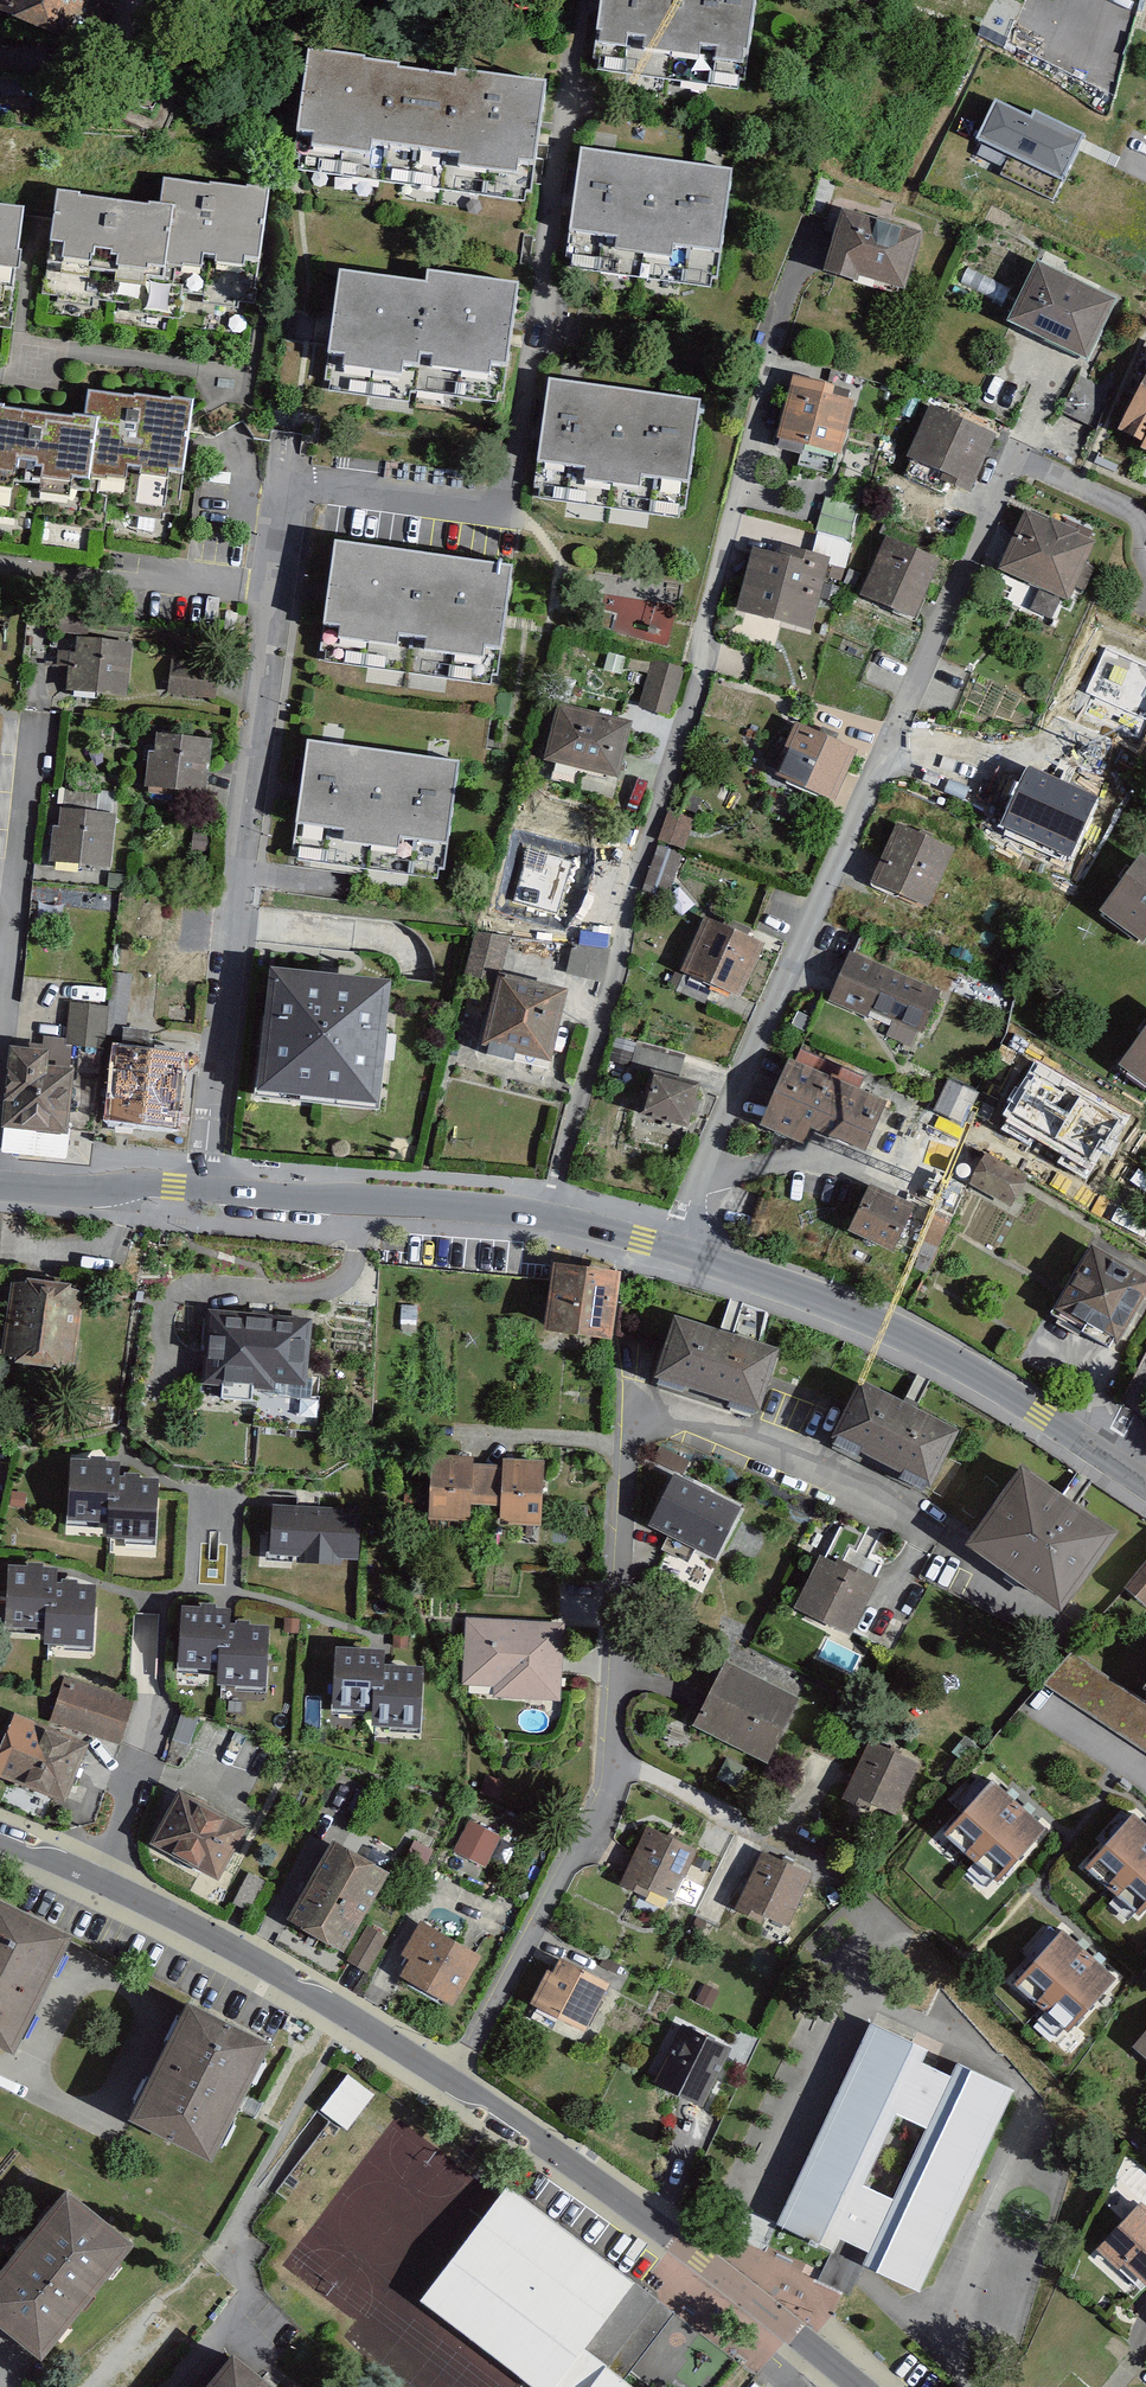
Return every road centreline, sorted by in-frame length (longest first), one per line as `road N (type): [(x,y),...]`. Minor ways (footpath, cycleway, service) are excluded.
road 1 (residential): [(810,234),(545,1215)]
road 2 (residential): [(205,1189),(289,487),(510,518)]
road 3 (residential): [(1019,450),(668,1249)]
road 4 (residential): [(449,2077),(596,1828),(618,1773),(626,1530),(615,1337)]
road 5 (residential): [(582,0),(510,518)]
road 6 (residential): [(449,2077),(701,2258),(856,2386)]
road 7 (residential): [(0,1839),(222,1939),(449,2077)]
road 8 (tertiary): [(1110,1462),(1041,1414),(855,1313),(668,1249)]
road 9 (tertiary): [(545,1215),(205,1189)]
road 10 (residential): [(39,713),(0,1036)]
road 11 (tertiary): [(205,1189),(109,1194),(0,1184)]
road 12 (residential): [(183,2386),(246,2313),(230,2233)]
road 13 (tertiary): [(668,1249),(545,1215)]

